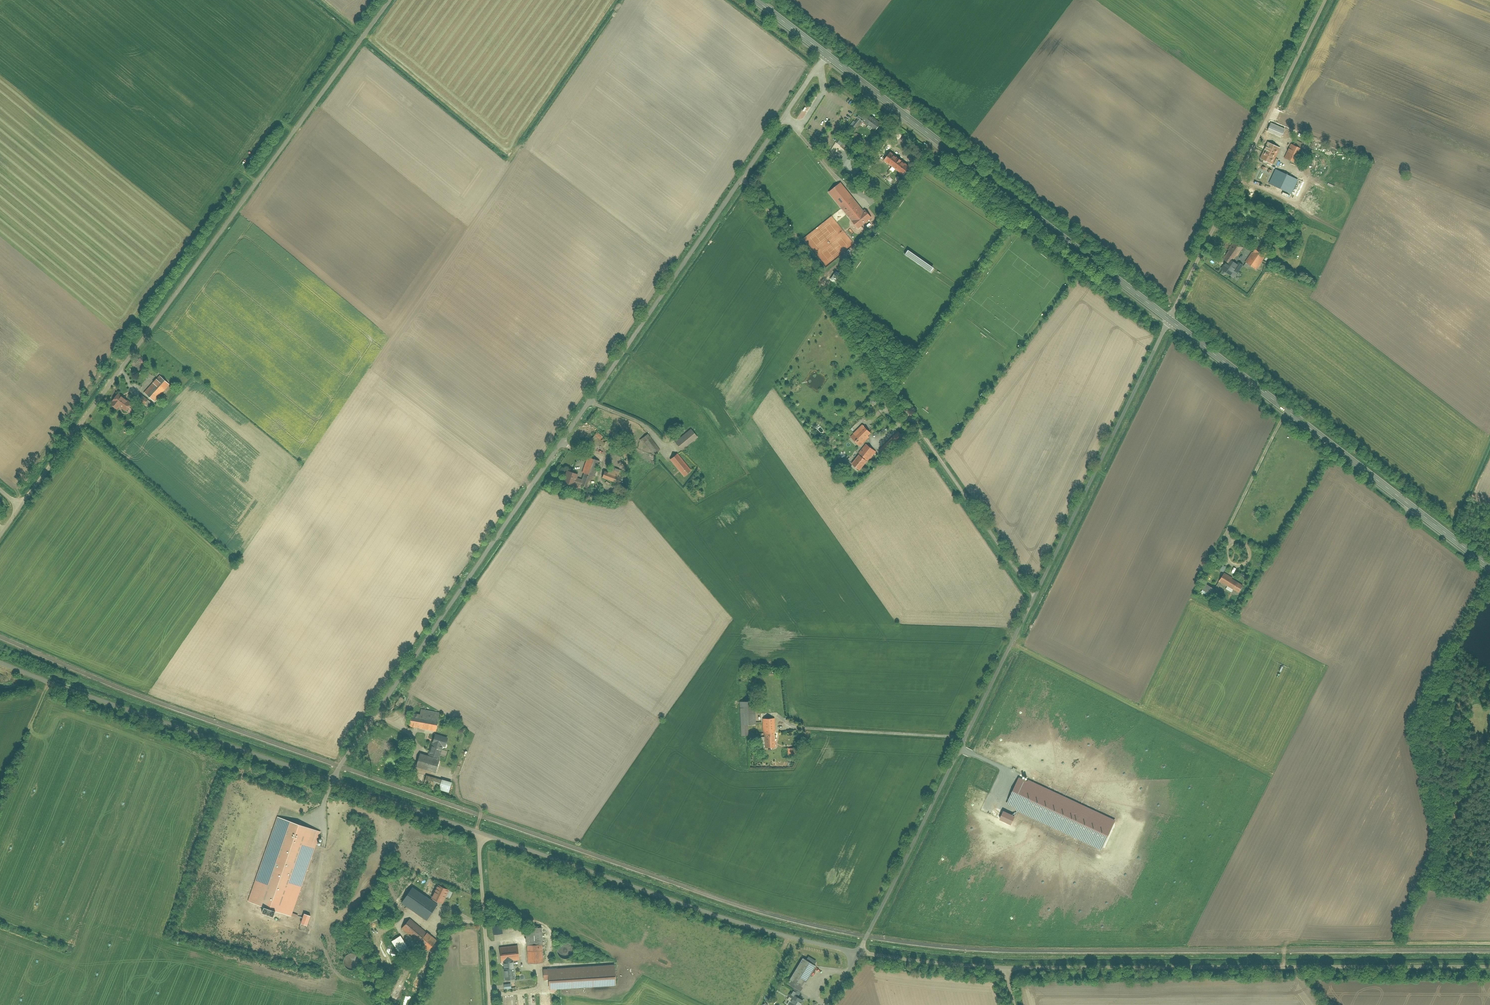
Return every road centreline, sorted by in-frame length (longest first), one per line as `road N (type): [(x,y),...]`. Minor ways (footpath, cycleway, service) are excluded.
road 1 (unclassified): [(333,781),(828,54)]
road 2 (unclassified): [(857,952),(1170,319)]
road 3 (unclassified): [(20,506),(389,0)]
road 4 (unclassified): [(333,781),(786,937),(857,952)]
road 5 (track): [(743,177),(1034,596)]
road 6 (unclassified): [(1005,968),(1489,964)]
road 7 (primary): [(1170,319),(828,54)]
road 8 (primary): [(1489,566),(1170,319)]
road 9 (unclassified): [(1170,319),(1327,0)]
road 10 (unclassified): [(0,660),(333,781)]
road 11 (track): [(481,835),(490,1004)]
road 12 (unclassified): [(857,952),(1005,968)]

